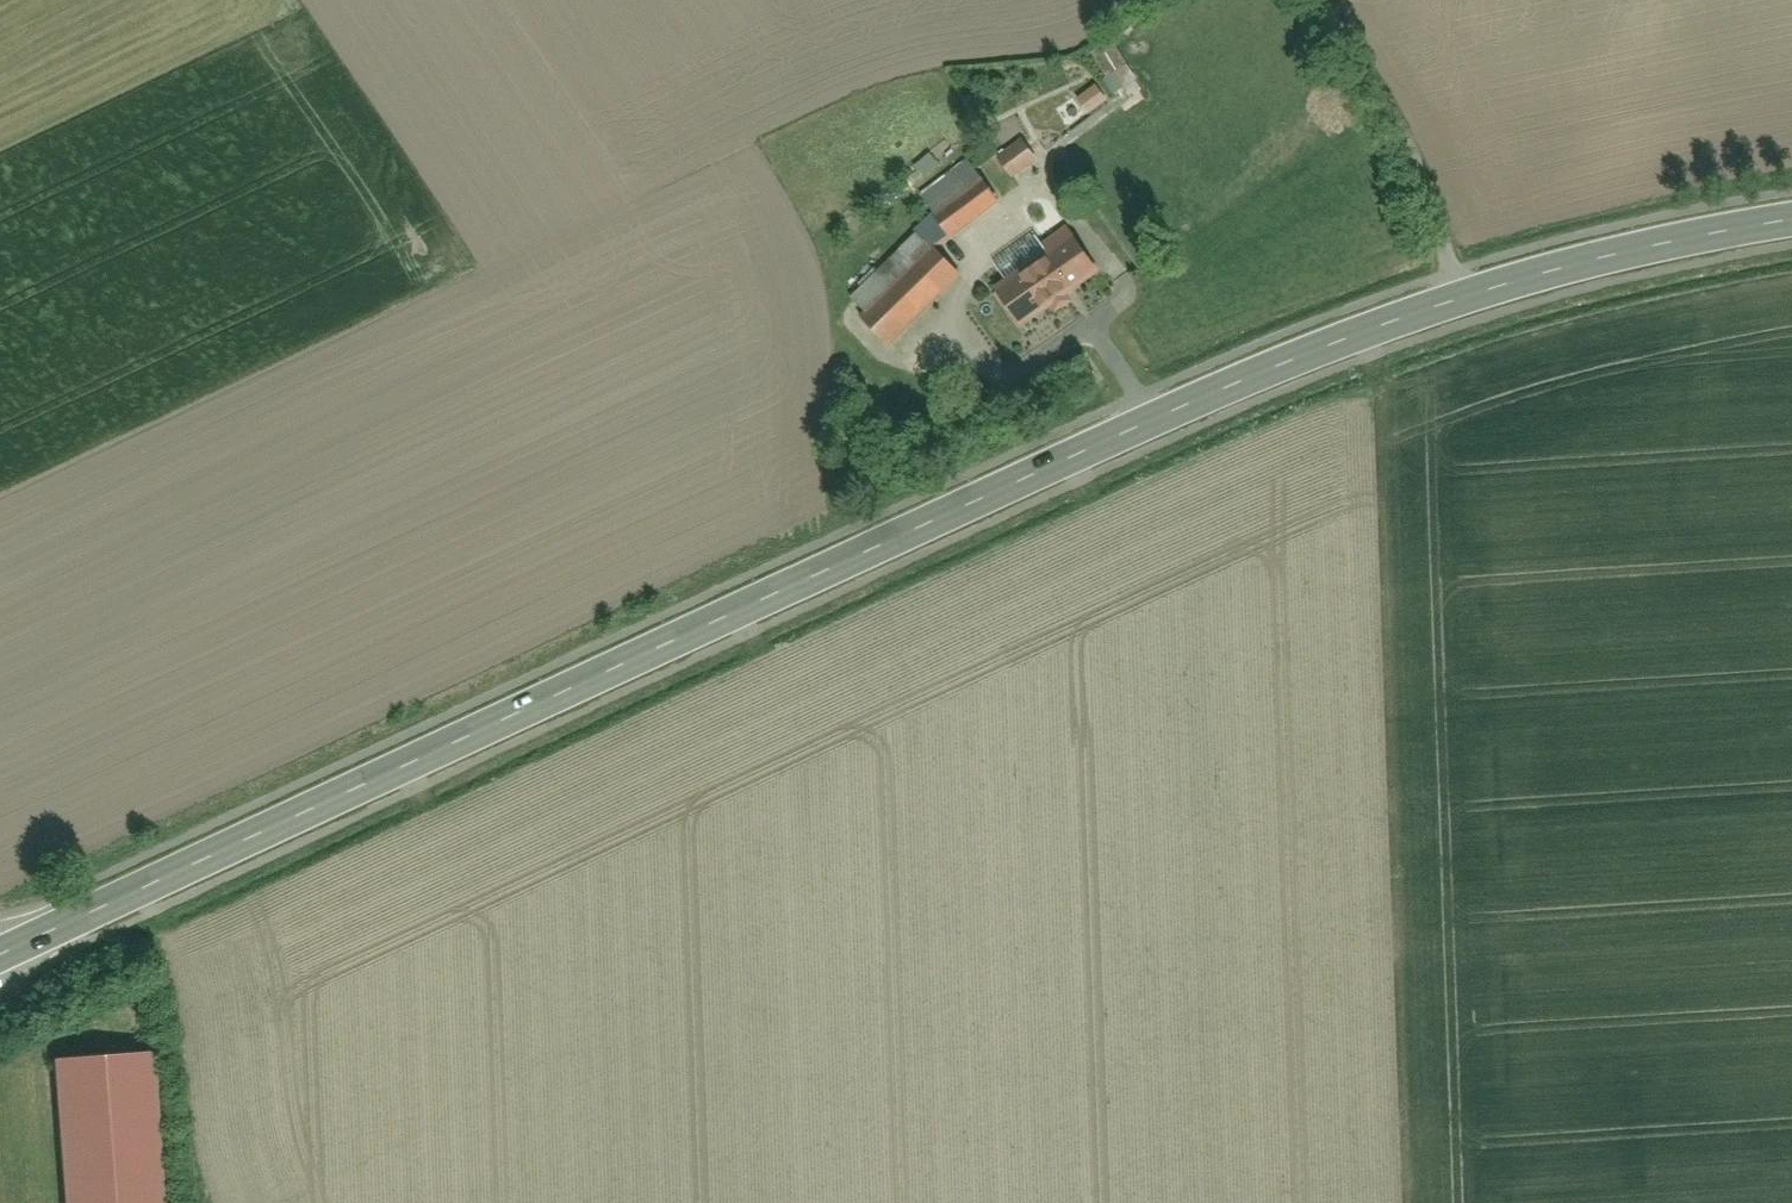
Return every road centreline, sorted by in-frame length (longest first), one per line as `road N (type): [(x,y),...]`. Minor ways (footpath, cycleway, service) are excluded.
road 1 (primary): [(0,955),(1138,426),(1347,338),(1555,269),(1791,220)]

